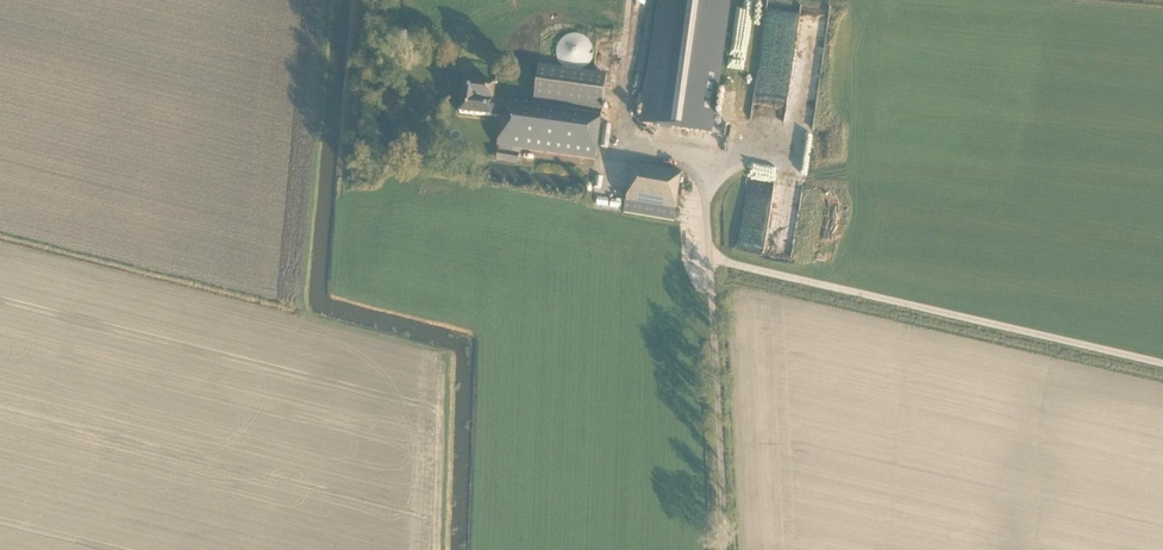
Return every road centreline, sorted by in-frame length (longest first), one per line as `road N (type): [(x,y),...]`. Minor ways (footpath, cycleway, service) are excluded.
road 1 (track): [(710,260),(1162,363)]

